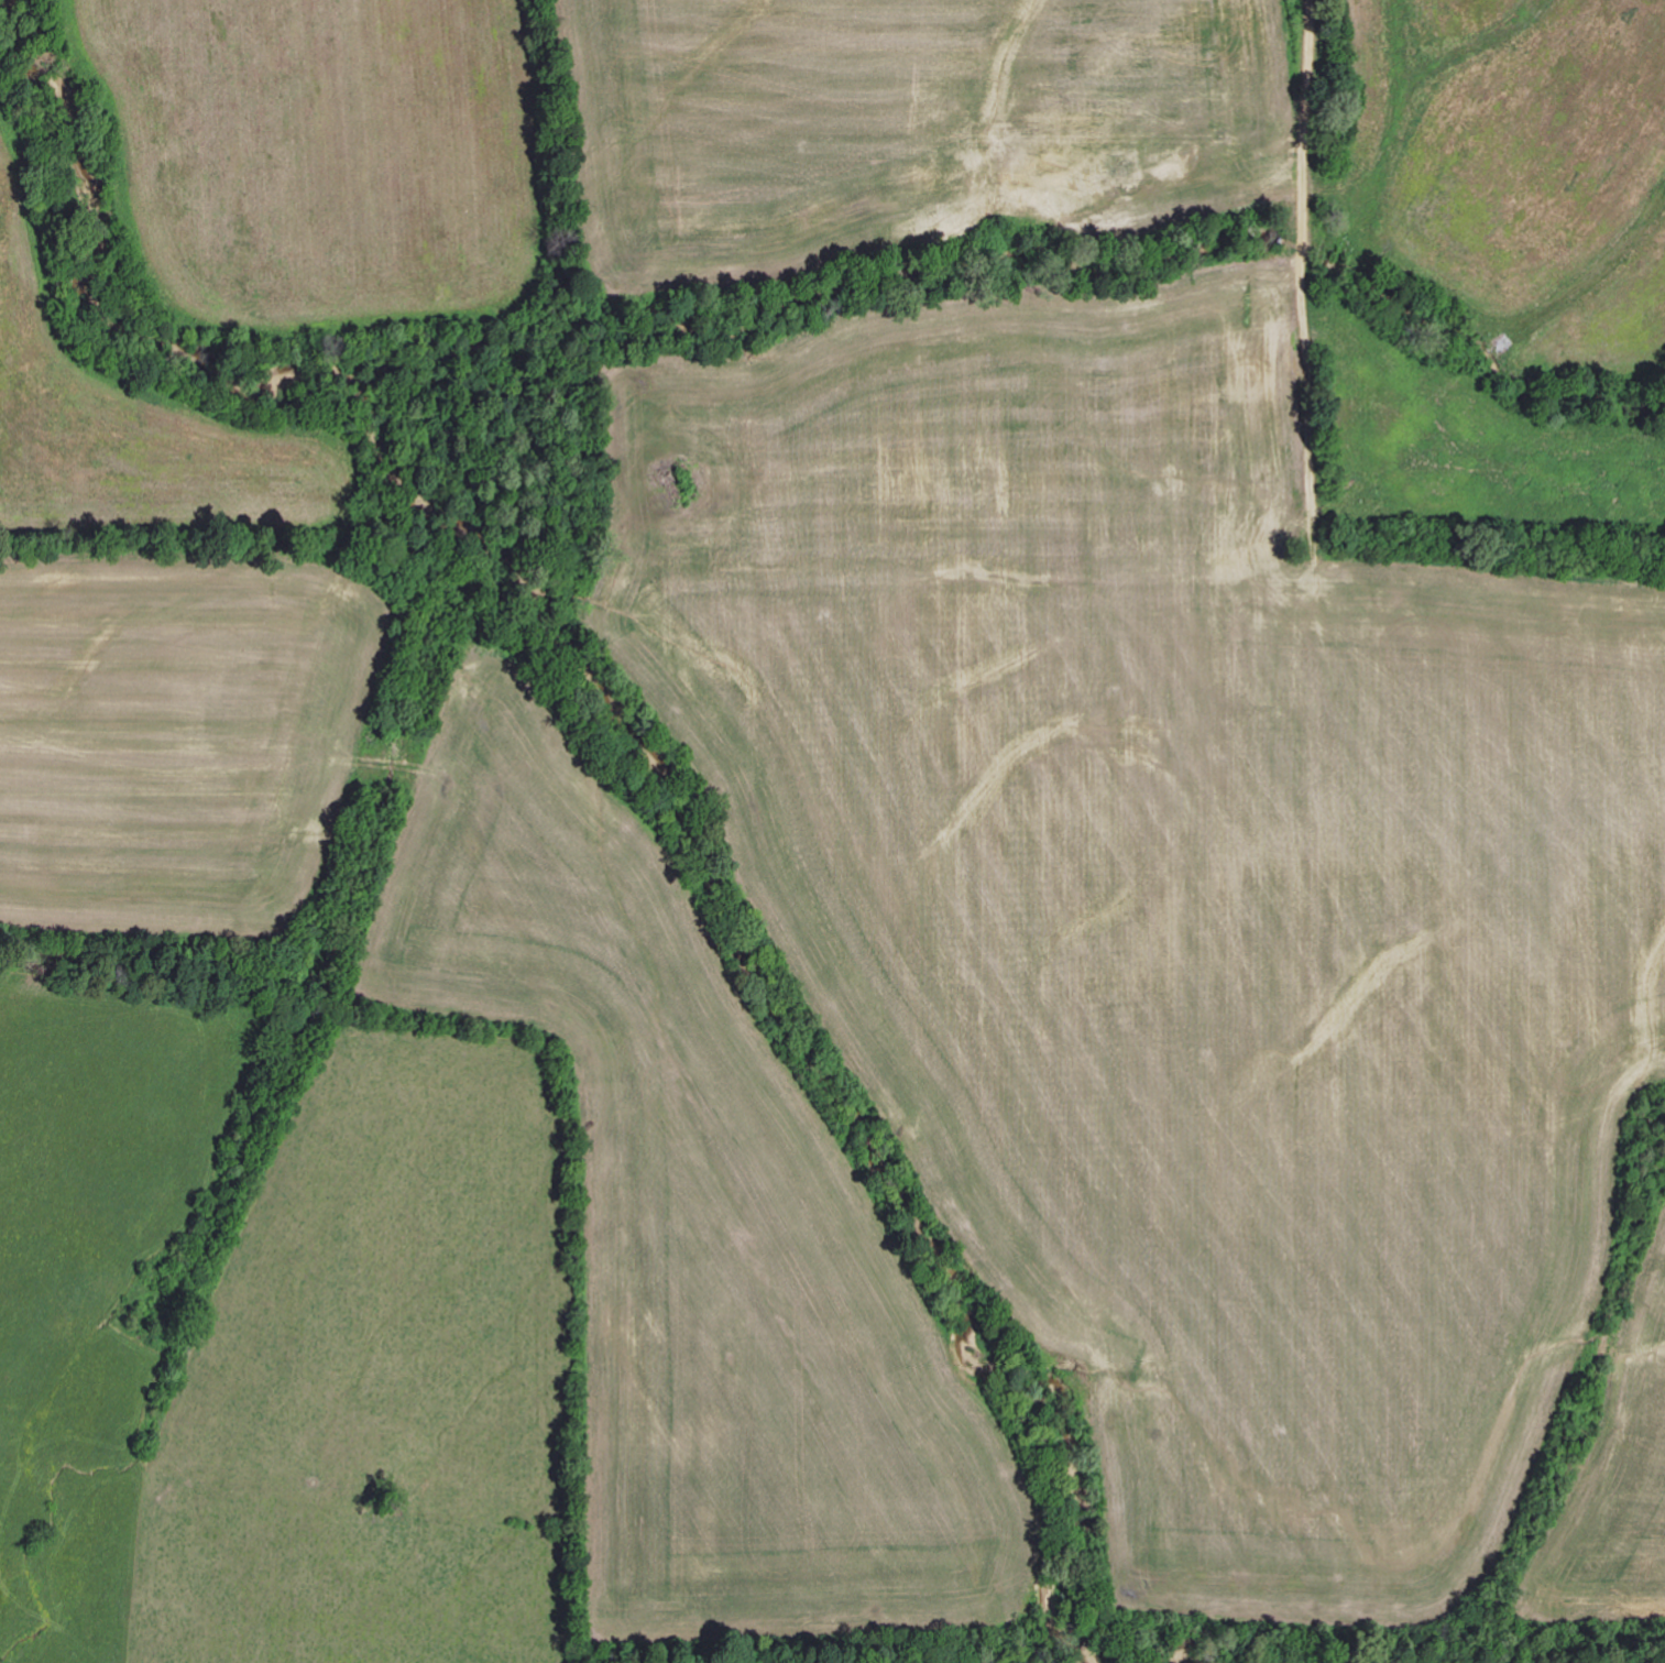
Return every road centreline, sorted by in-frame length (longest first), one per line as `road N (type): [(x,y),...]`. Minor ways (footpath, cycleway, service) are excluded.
road 1 (residential): [(1296,0),(1312,428),(1326,564)]

